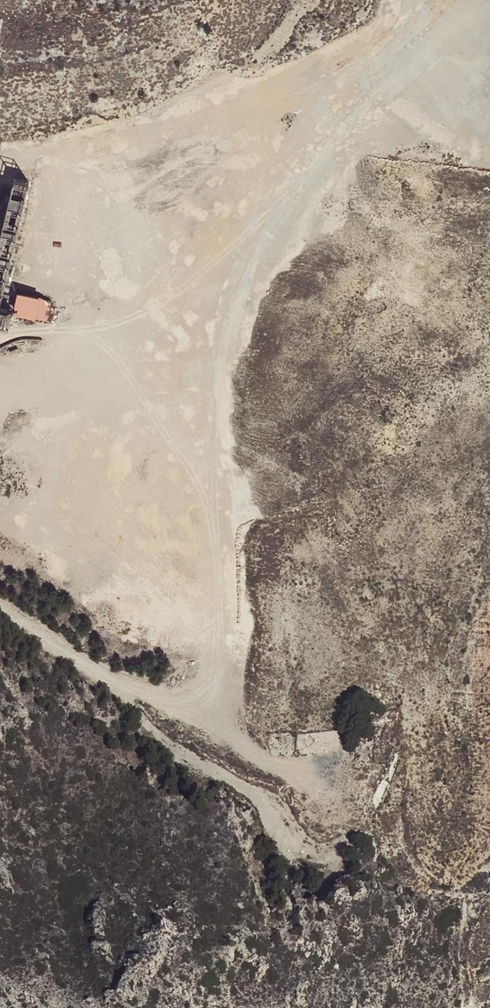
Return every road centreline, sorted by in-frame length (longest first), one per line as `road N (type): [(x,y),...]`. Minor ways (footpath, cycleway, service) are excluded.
road 1 (track): [(467,0),(377,54),(307,110),(222,366),(214,468),(232,654),(214,689),(144,700),(0,605)]
road 2 (track): [(271,219),(149,311),(51,335),(0,337)]
road 3 (track): [(320,855),(269,799),(166,743),(137,696)]
road 4 (track): [(214,689),(223,727),(313,788)]

